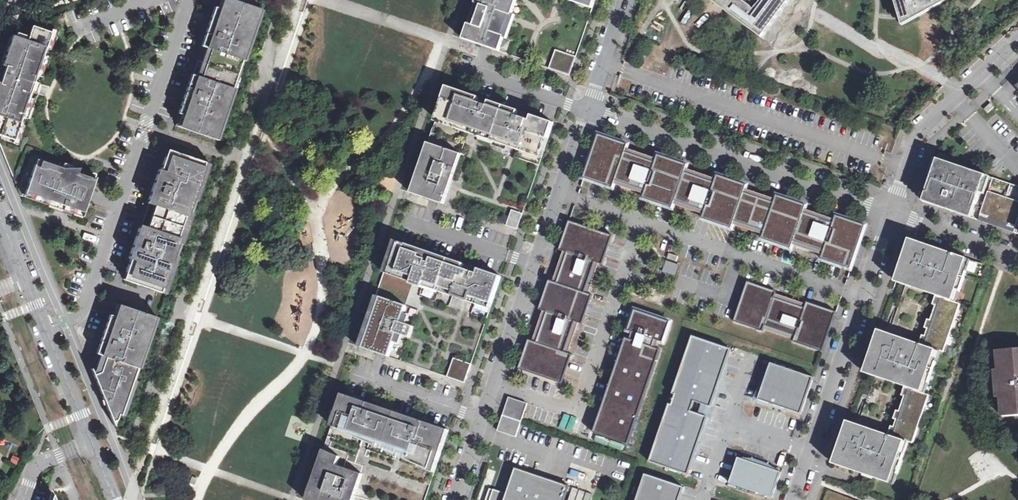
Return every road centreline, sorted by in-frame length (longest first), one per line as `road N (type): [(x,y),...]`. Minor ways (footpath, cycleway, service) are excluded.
road 1 (residential): [(590,104),(454,499)]
road 2 (residential): [(188,0),(84,306),(47,329)]
road 3 (residential): [(590,104),(891,214)]
road 4 (residential): [(789,499),(891,214)]
road 5 (residential): [(891,214),(918,137),(1017,39)]
road 6 (residential): [(891,214),(1017,257)]
road 7 (tertiary): [(47,329),(94,443)]

